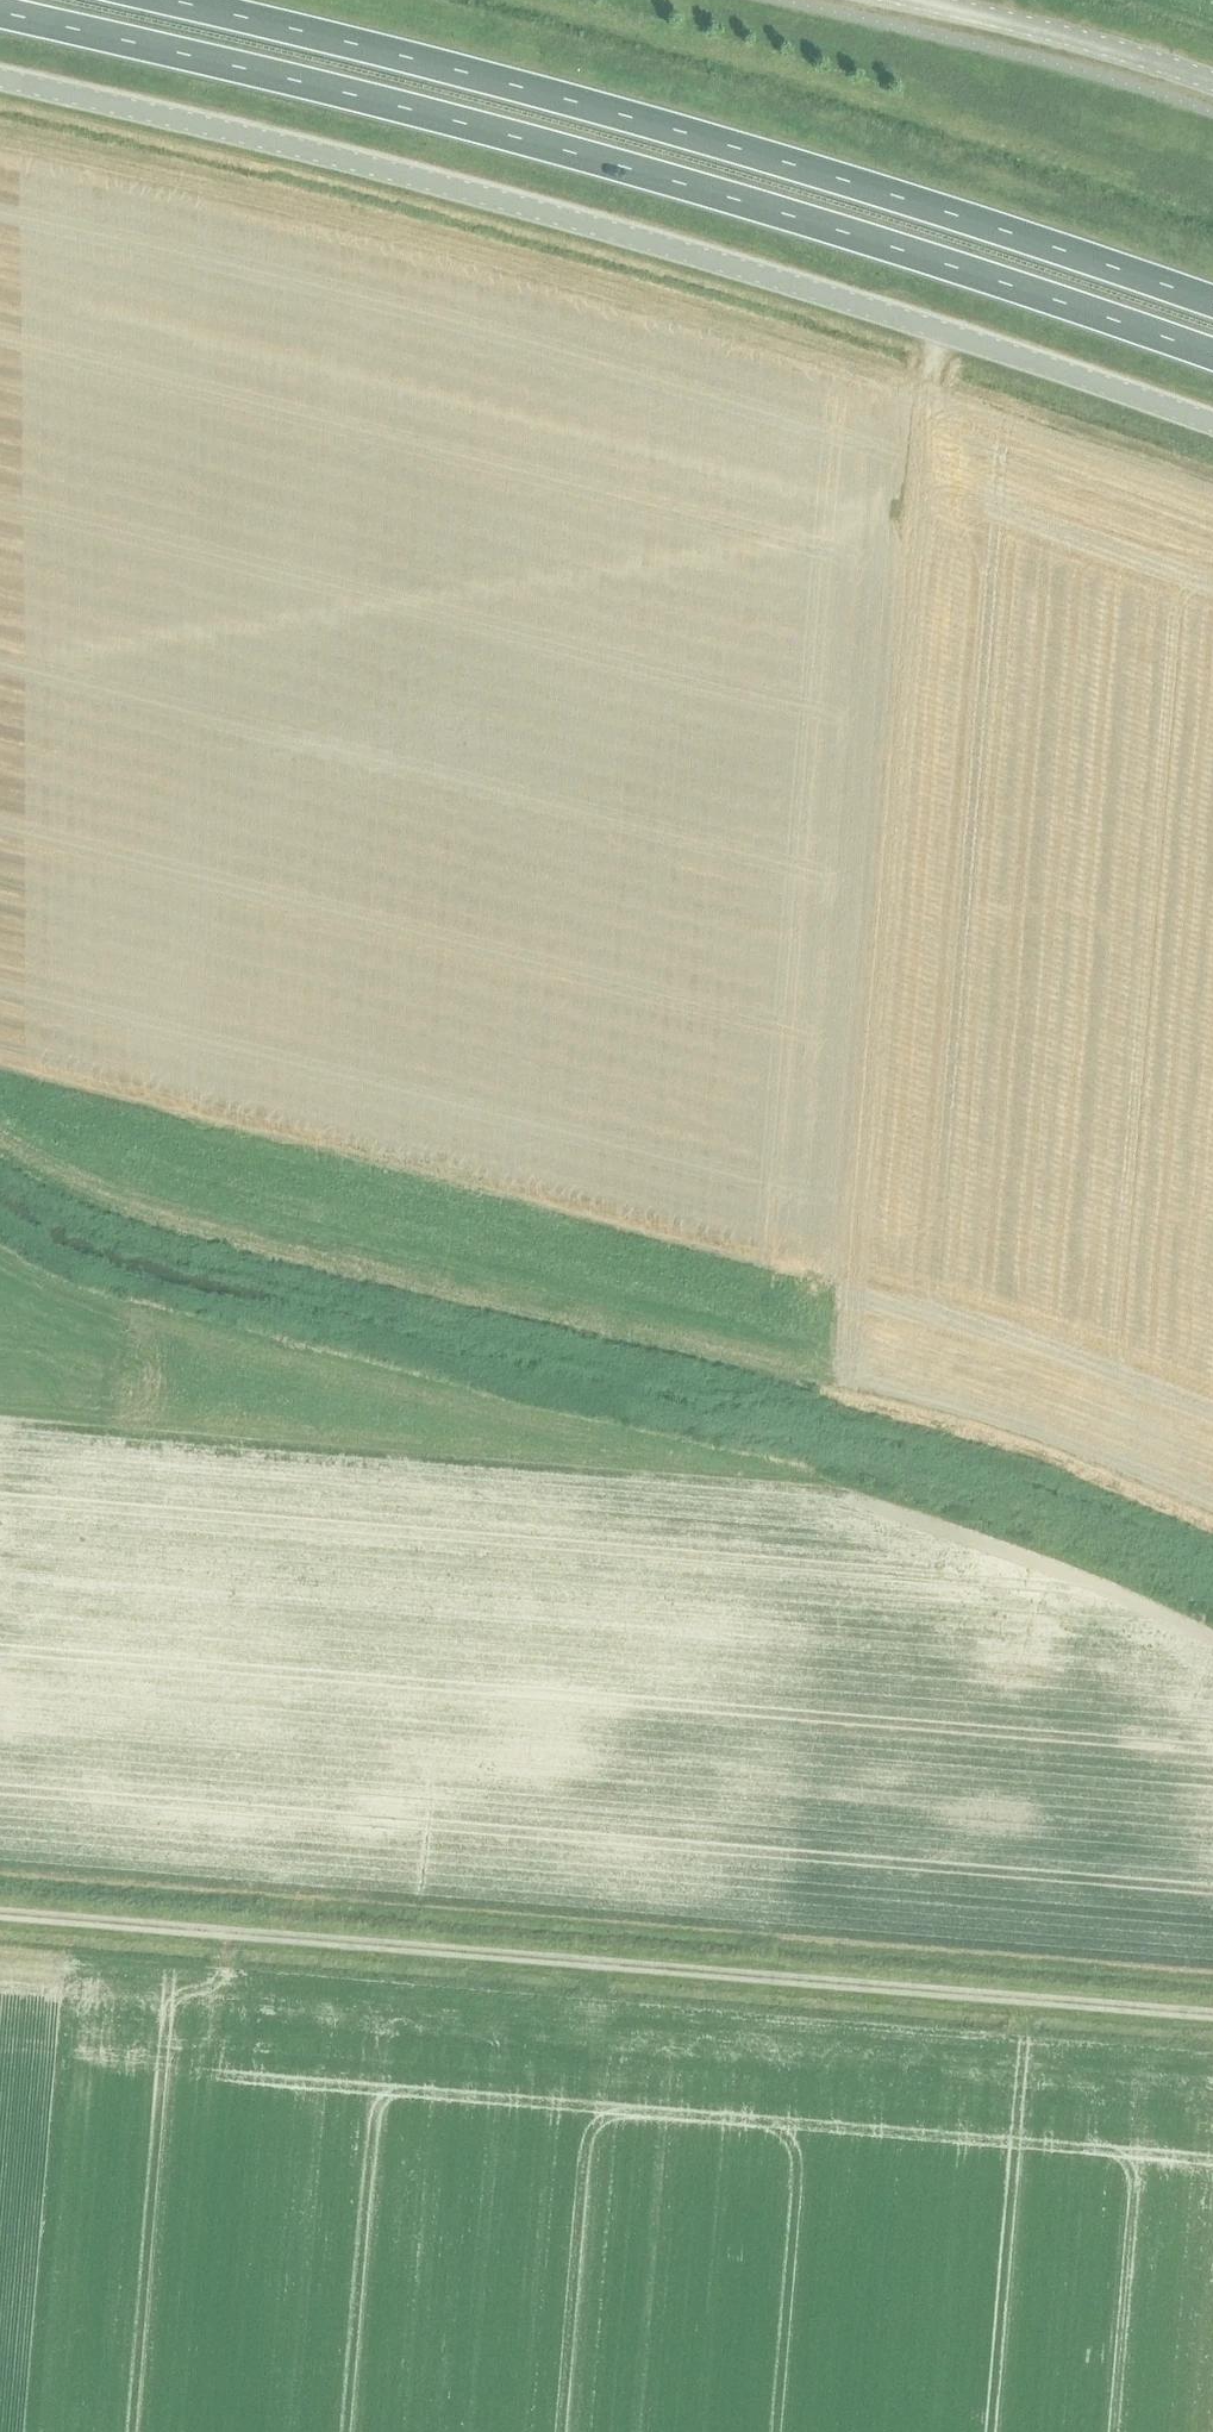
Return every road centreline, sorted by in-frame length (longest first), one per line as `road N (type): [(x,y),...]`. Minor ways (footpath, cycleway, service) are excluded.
road 1 (unclassified): [(0,74),(233,127),(843,297),(1212,424)]
road 2 (trunk): [(0,9),(240,64),(706,193),(1212,358)]
road 3 (track): [(1212,2015),(0,1915)]
road 4 (trunk): [(1212,302),(765,154),(160,0)]
road 5 (unclassified): [(1212,80),(912,0)]

